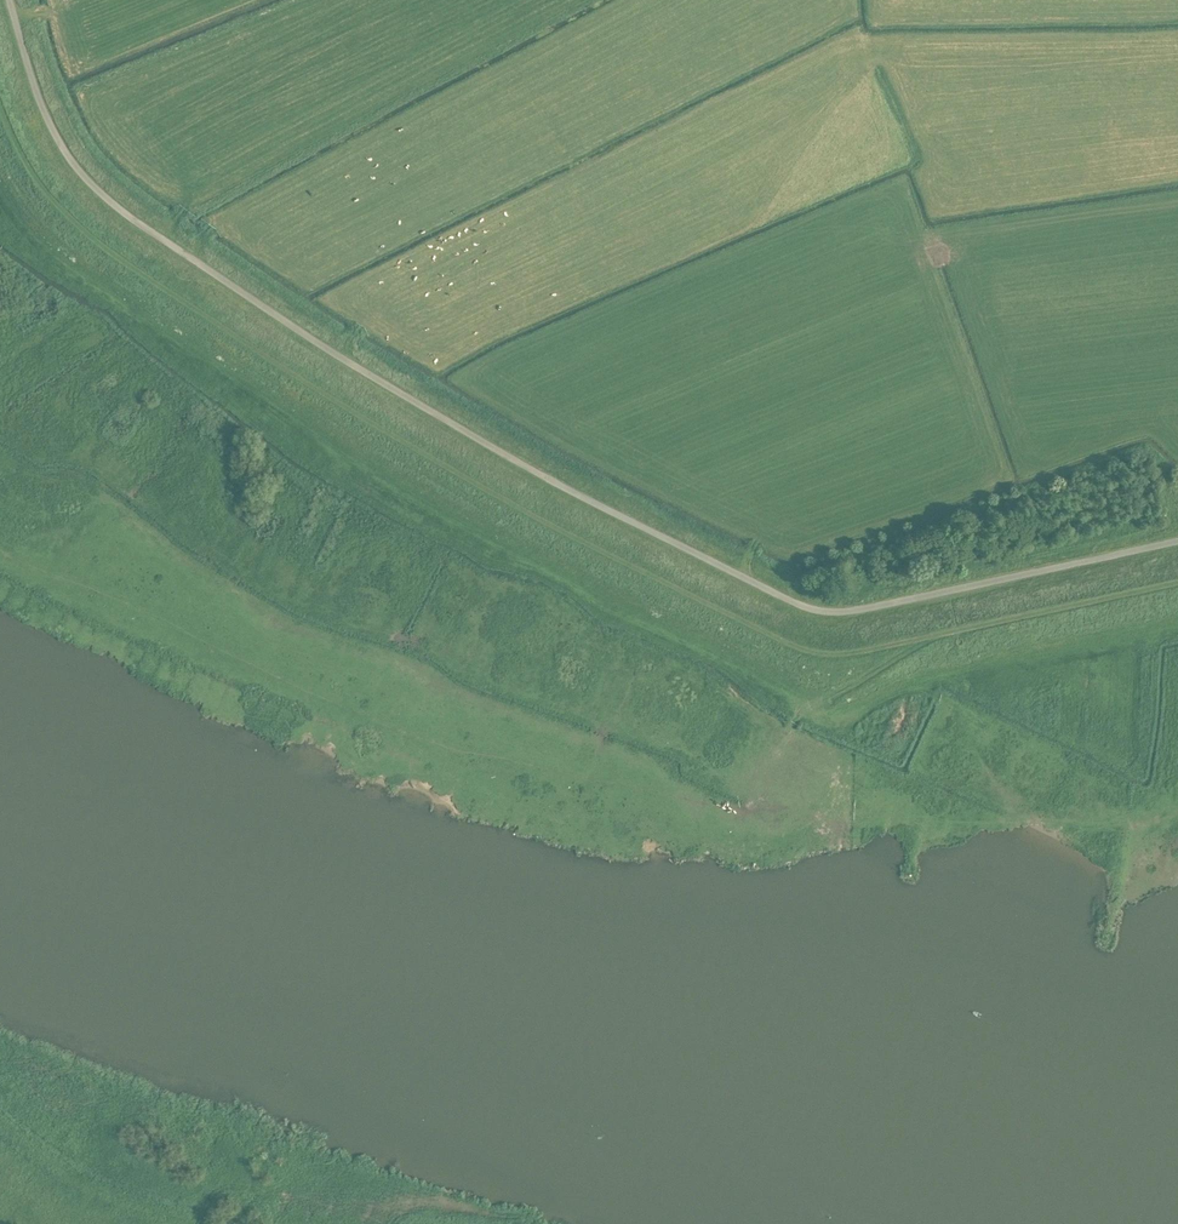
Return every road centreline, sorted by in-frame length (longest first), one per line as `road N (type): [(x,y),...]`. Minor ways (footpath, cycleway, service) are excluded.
road 1 (unclassified): [(1177,541),(863,609),(827,612),(794,602),(597,504),(370,375),(109,200),(47,123),(8,0)]
road 2 (track): [(1177,581),(873,648),(797,646),(506,498),(127,261),(46,185),(0,102)]

